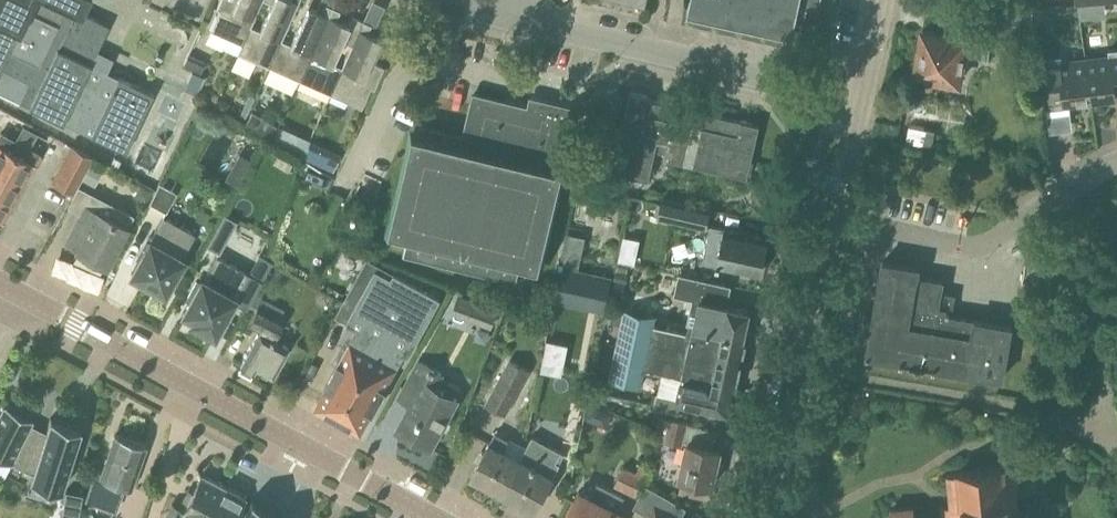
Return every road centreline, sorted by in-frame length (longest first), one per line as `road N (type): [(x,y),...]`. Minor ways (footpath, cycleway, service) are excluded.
road 1 (tertiary): [(434,517),(0,279)]
road 2 (residential): [(861,99),(515,20)]
road 3 (tertiary): [(763,517),(834,218)]
road 4 (residential): [(834,218),(978,247),(1099,171),(1116,168)]
road 5 (tertiary): [(834,218),(861,99)]

